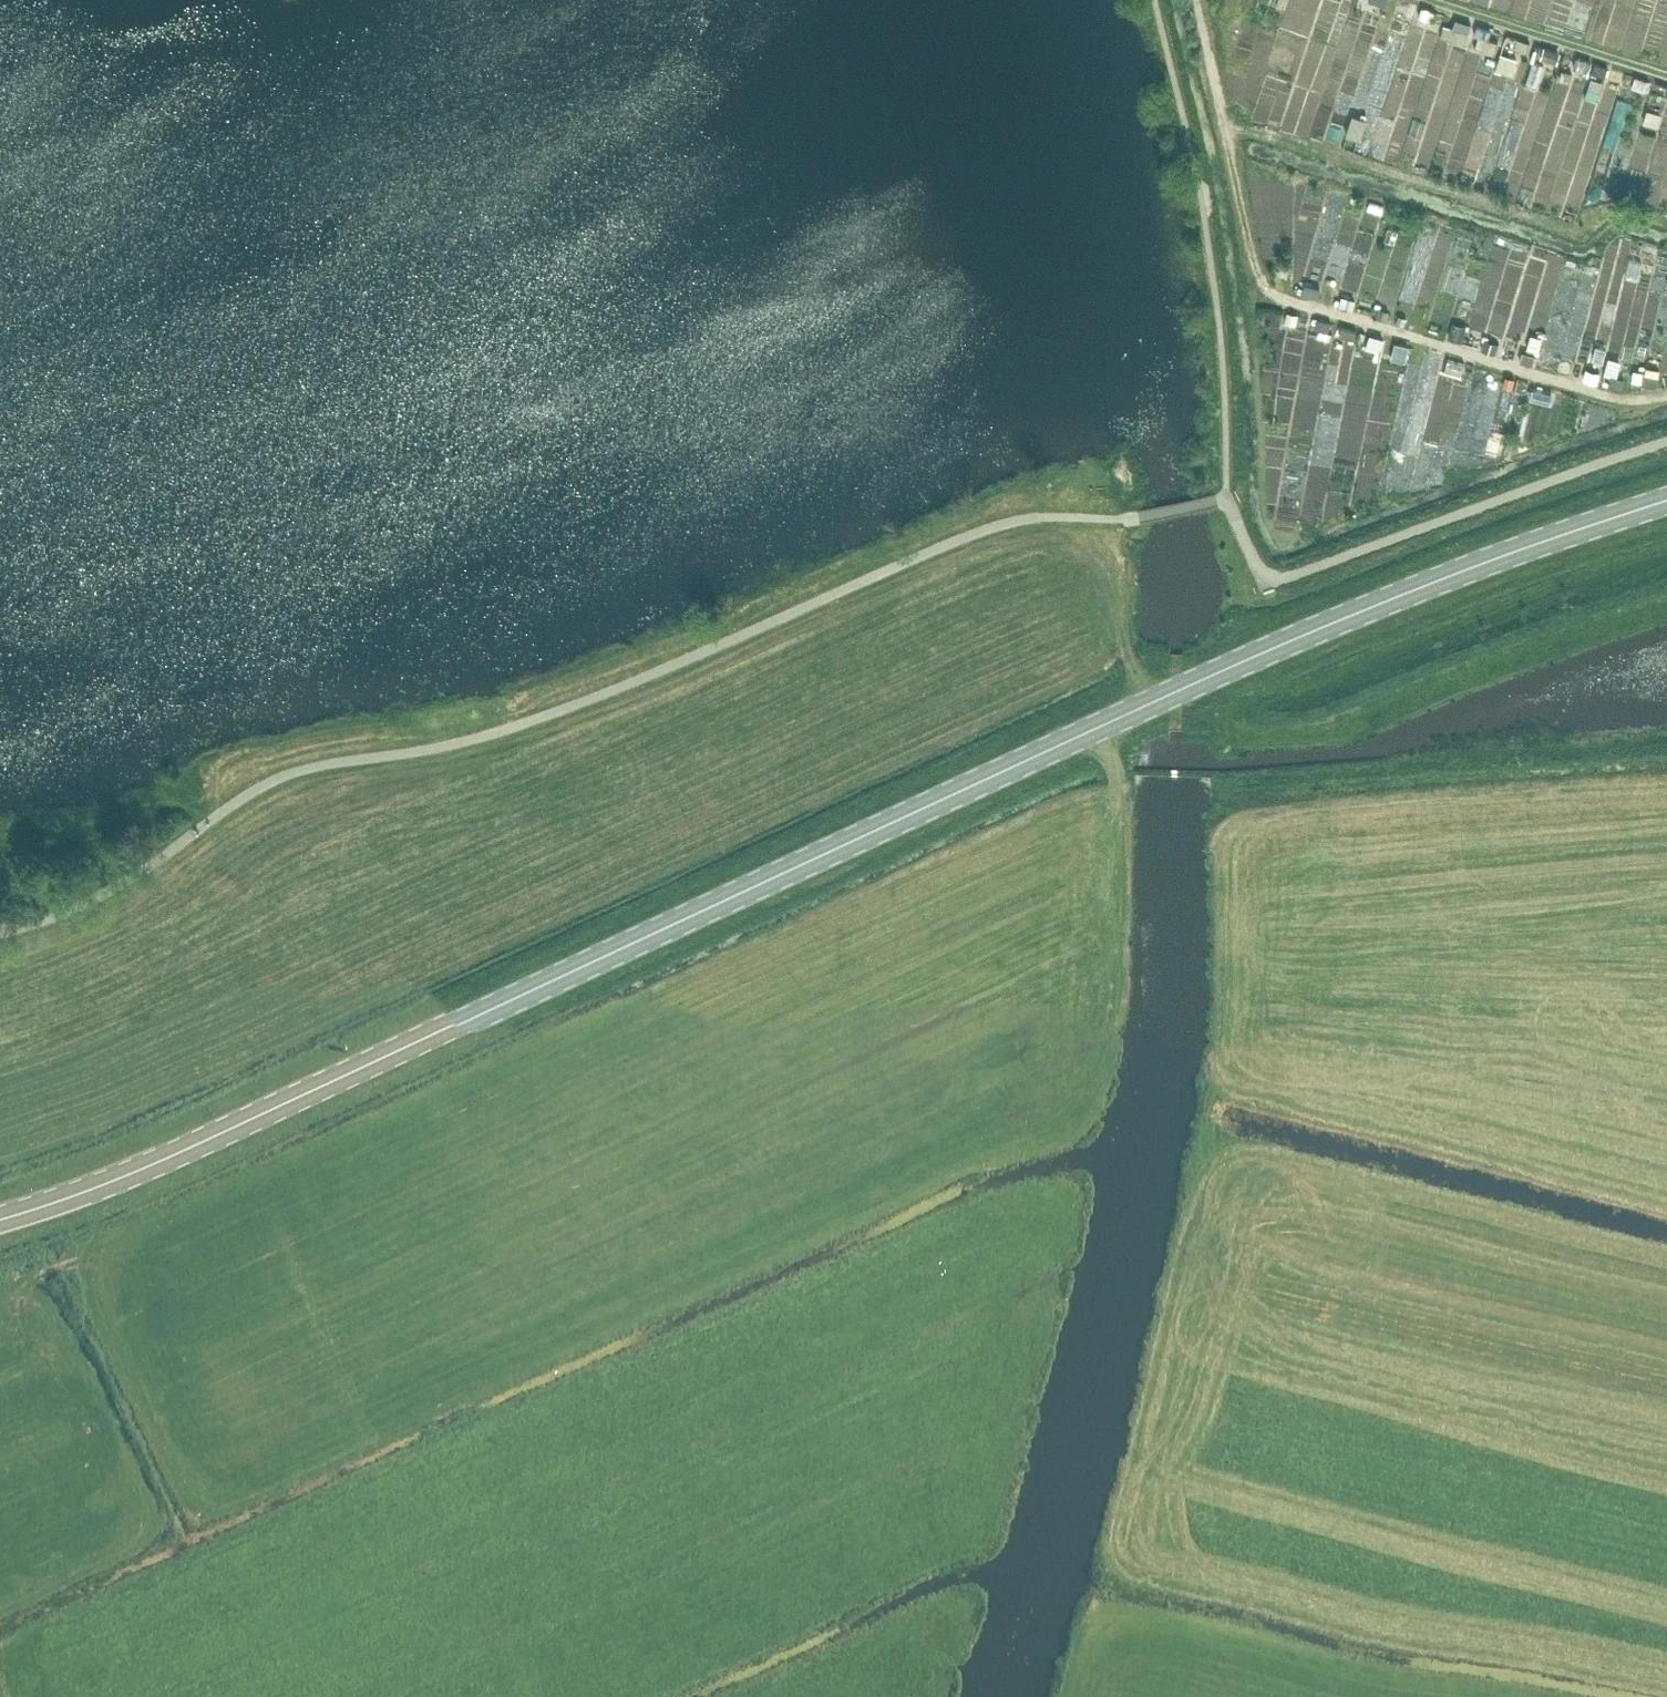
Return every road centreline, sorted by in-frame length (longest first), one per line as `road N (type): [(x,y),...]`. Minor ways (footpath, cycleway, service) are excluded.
road 1 (secondary): [(0,1220),(148,1168),(1303,634),(1666,499)]
road 2 (track): [(1666,394),(1593,391),(1287,297),(1268,284),(1253,248),(1200,0)]
road 3 (track): [(1666,75),(1428,0)]

